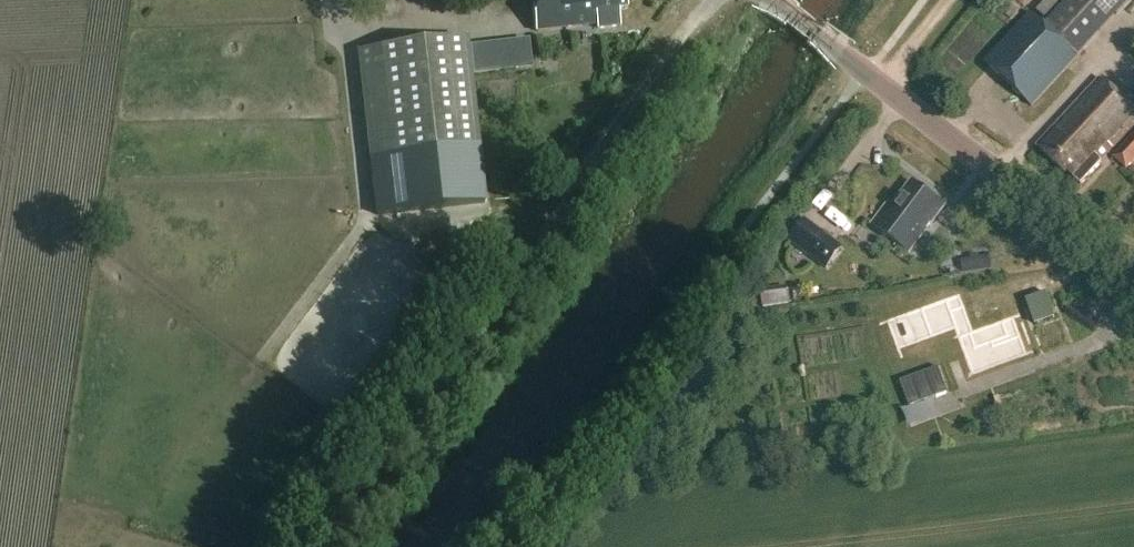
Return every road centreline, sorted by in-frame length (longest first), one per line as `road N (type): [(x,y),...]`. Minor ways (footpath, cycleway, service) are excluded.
road 1 (track): [(714,0),(311,546)]
road 2 (tertiary): [(1133,260),(999,174),(774,0)]

